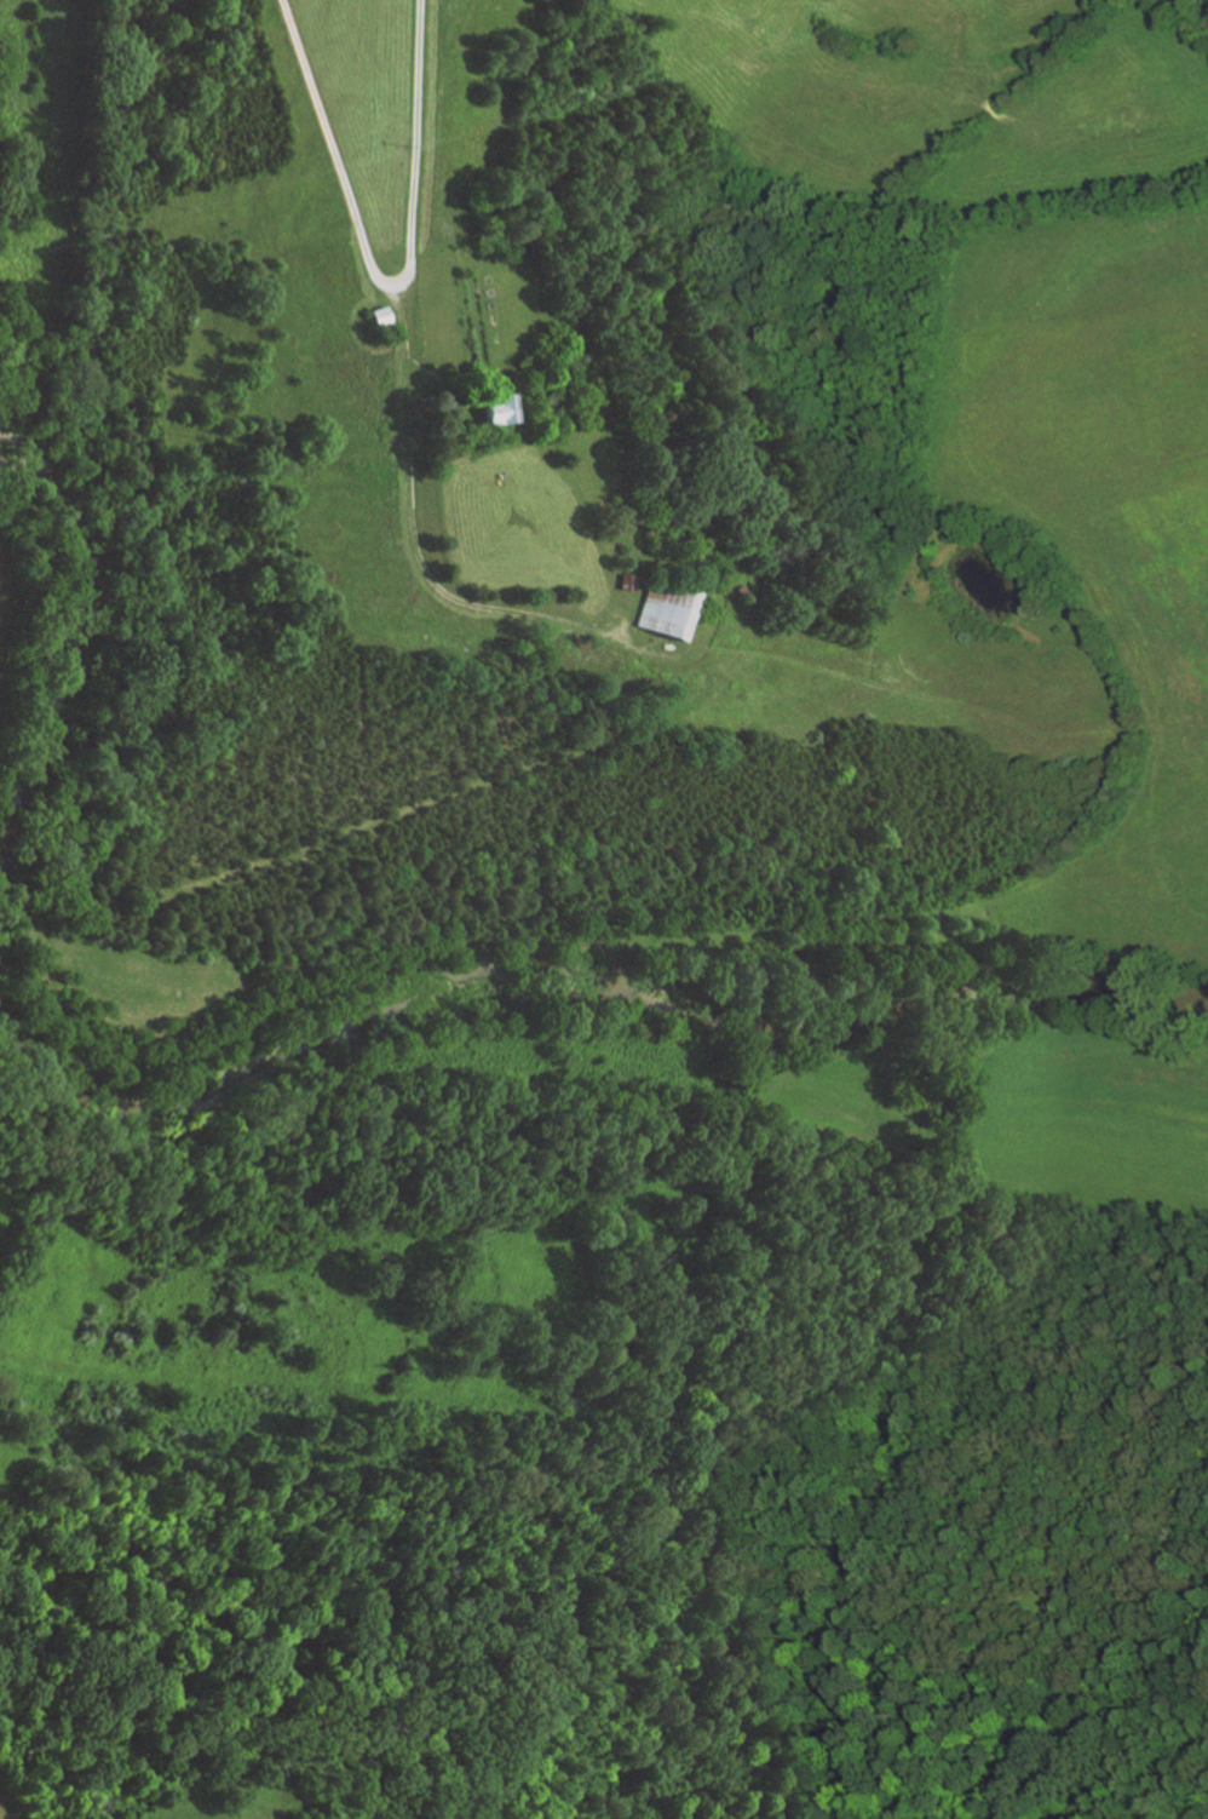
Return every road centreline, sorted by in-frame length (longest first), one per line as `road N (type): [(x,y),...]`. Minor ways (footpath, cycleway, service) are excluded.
road 1 (track): [(398,286),(413,532),(427,575),(470,606),(610,635)]

